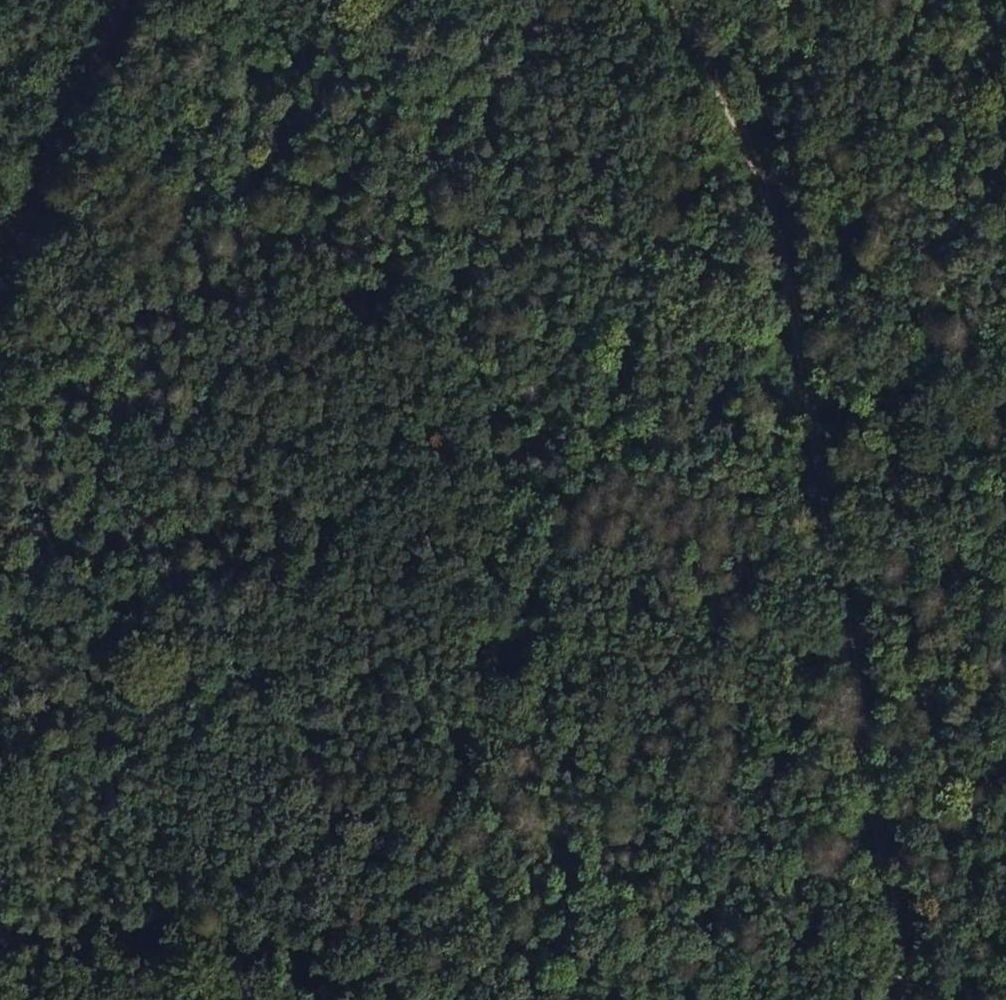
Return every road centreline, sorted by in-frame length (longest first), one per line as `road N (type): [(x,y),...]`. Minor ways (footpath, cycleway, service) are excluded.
road 1 (track): [(123,0),(0,298)]

